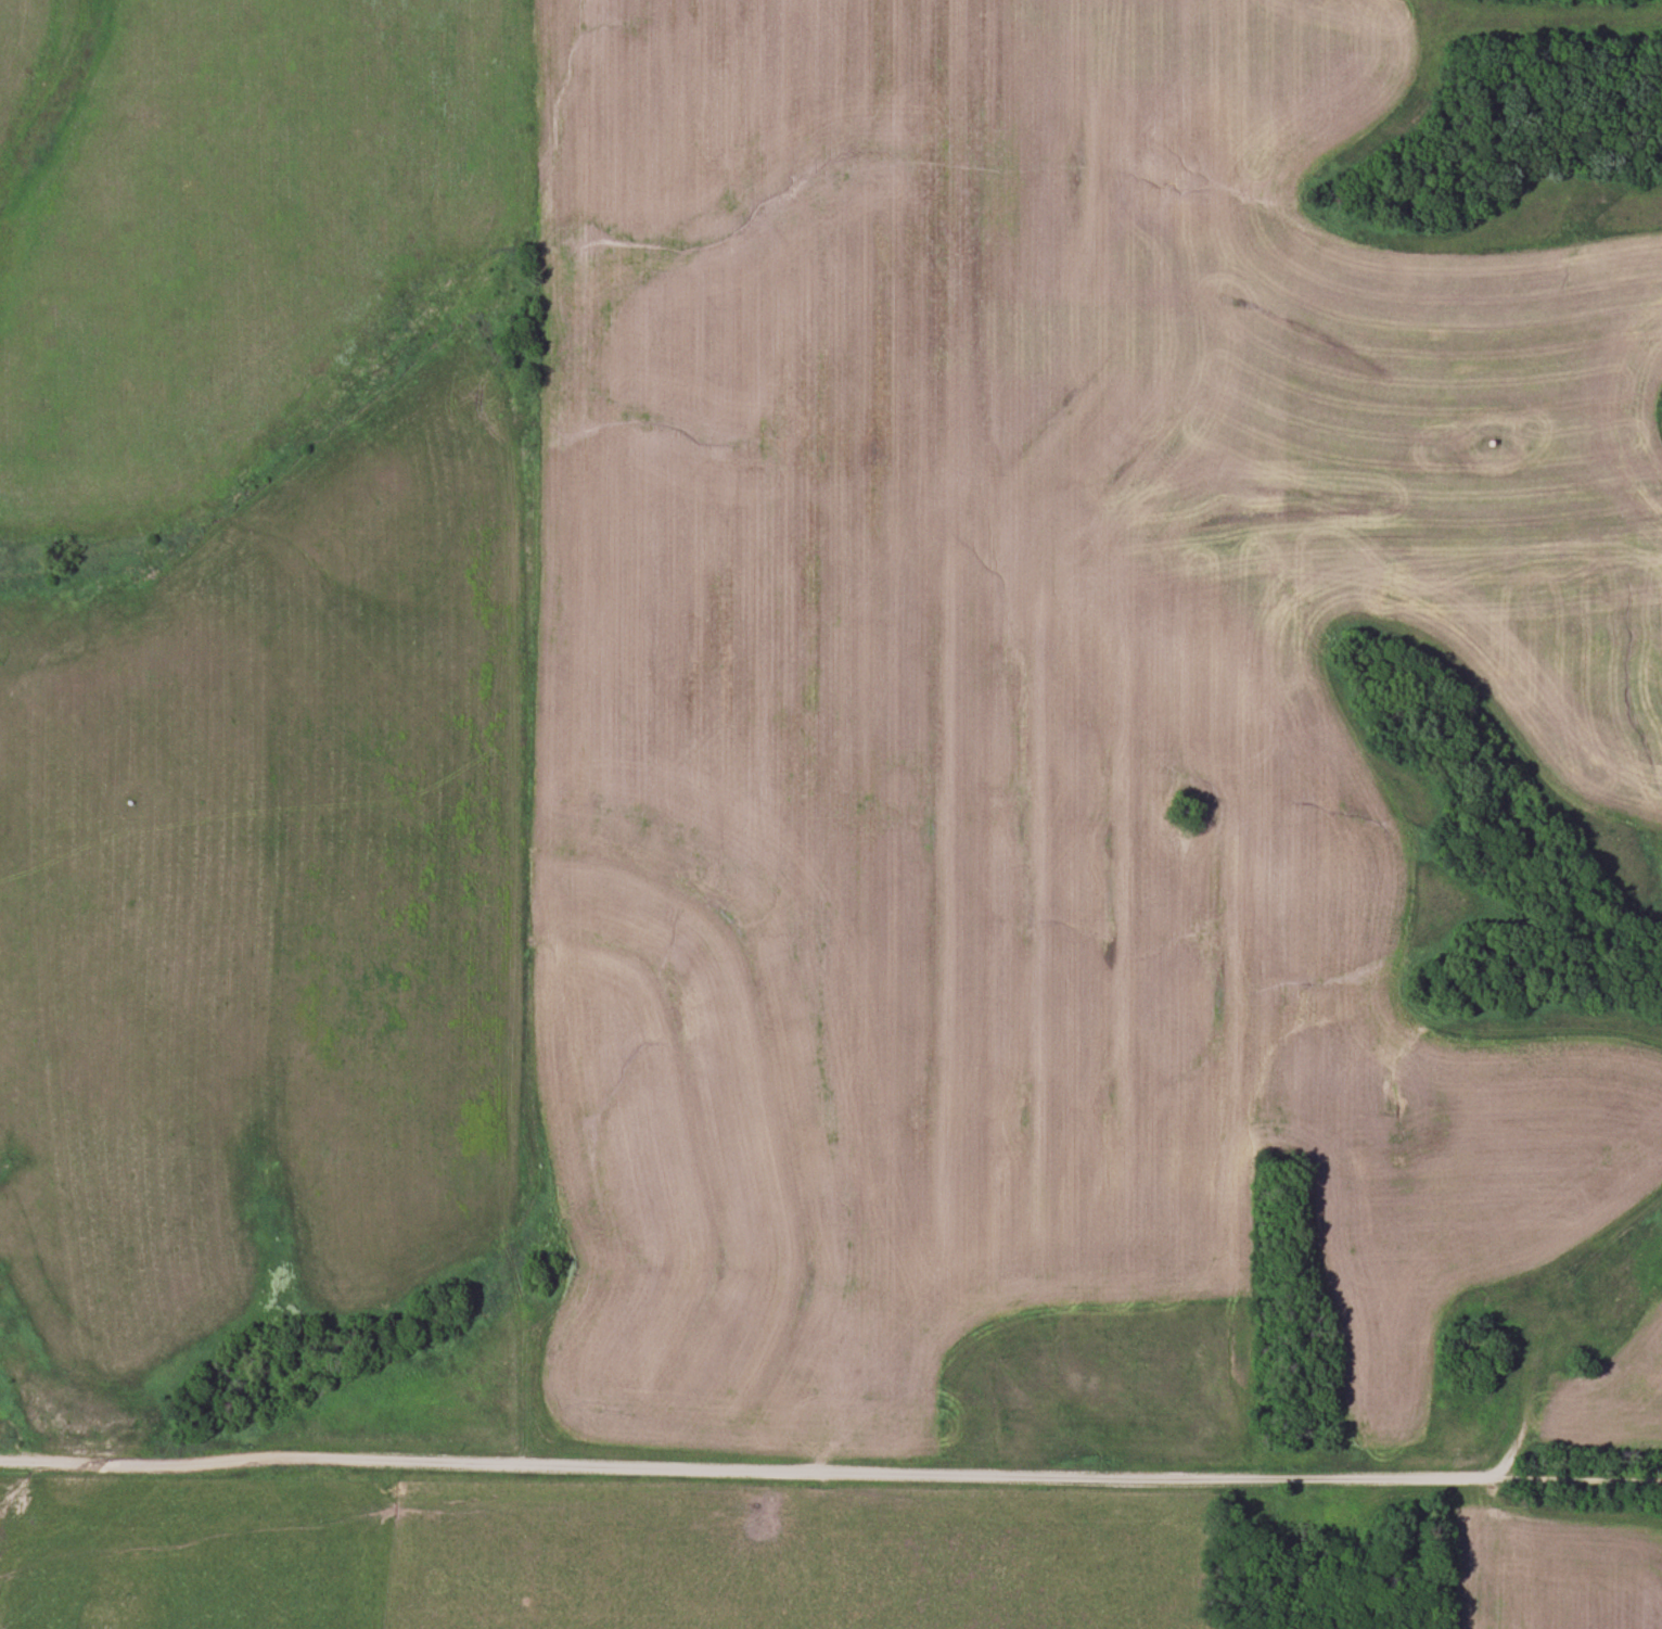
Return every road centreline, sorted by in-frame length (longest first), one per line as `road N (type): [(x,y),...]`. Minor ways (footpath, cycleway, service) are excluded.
road 1 (residential): [(1490,1479),(0,1463)]

